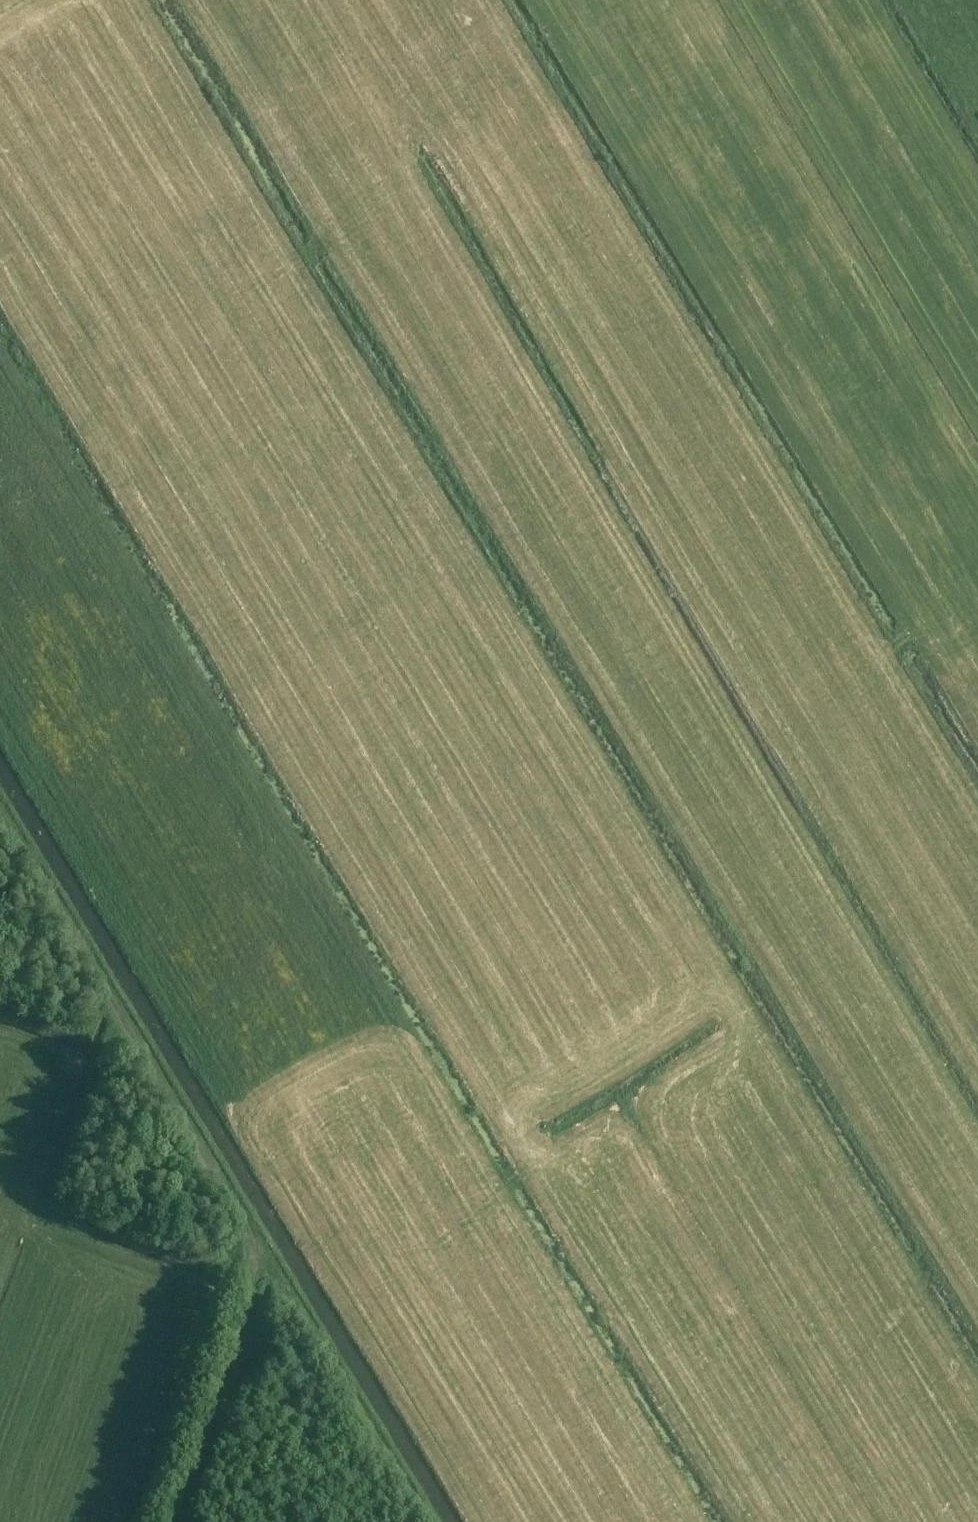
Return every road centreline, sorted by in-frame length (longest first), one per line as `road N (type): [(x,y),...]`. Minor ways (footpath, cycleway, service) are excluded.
road 1 (track): [(0,810),(257,1249)]
road 2 (track): [(257,1249),(250,1296),(171,1521)]

